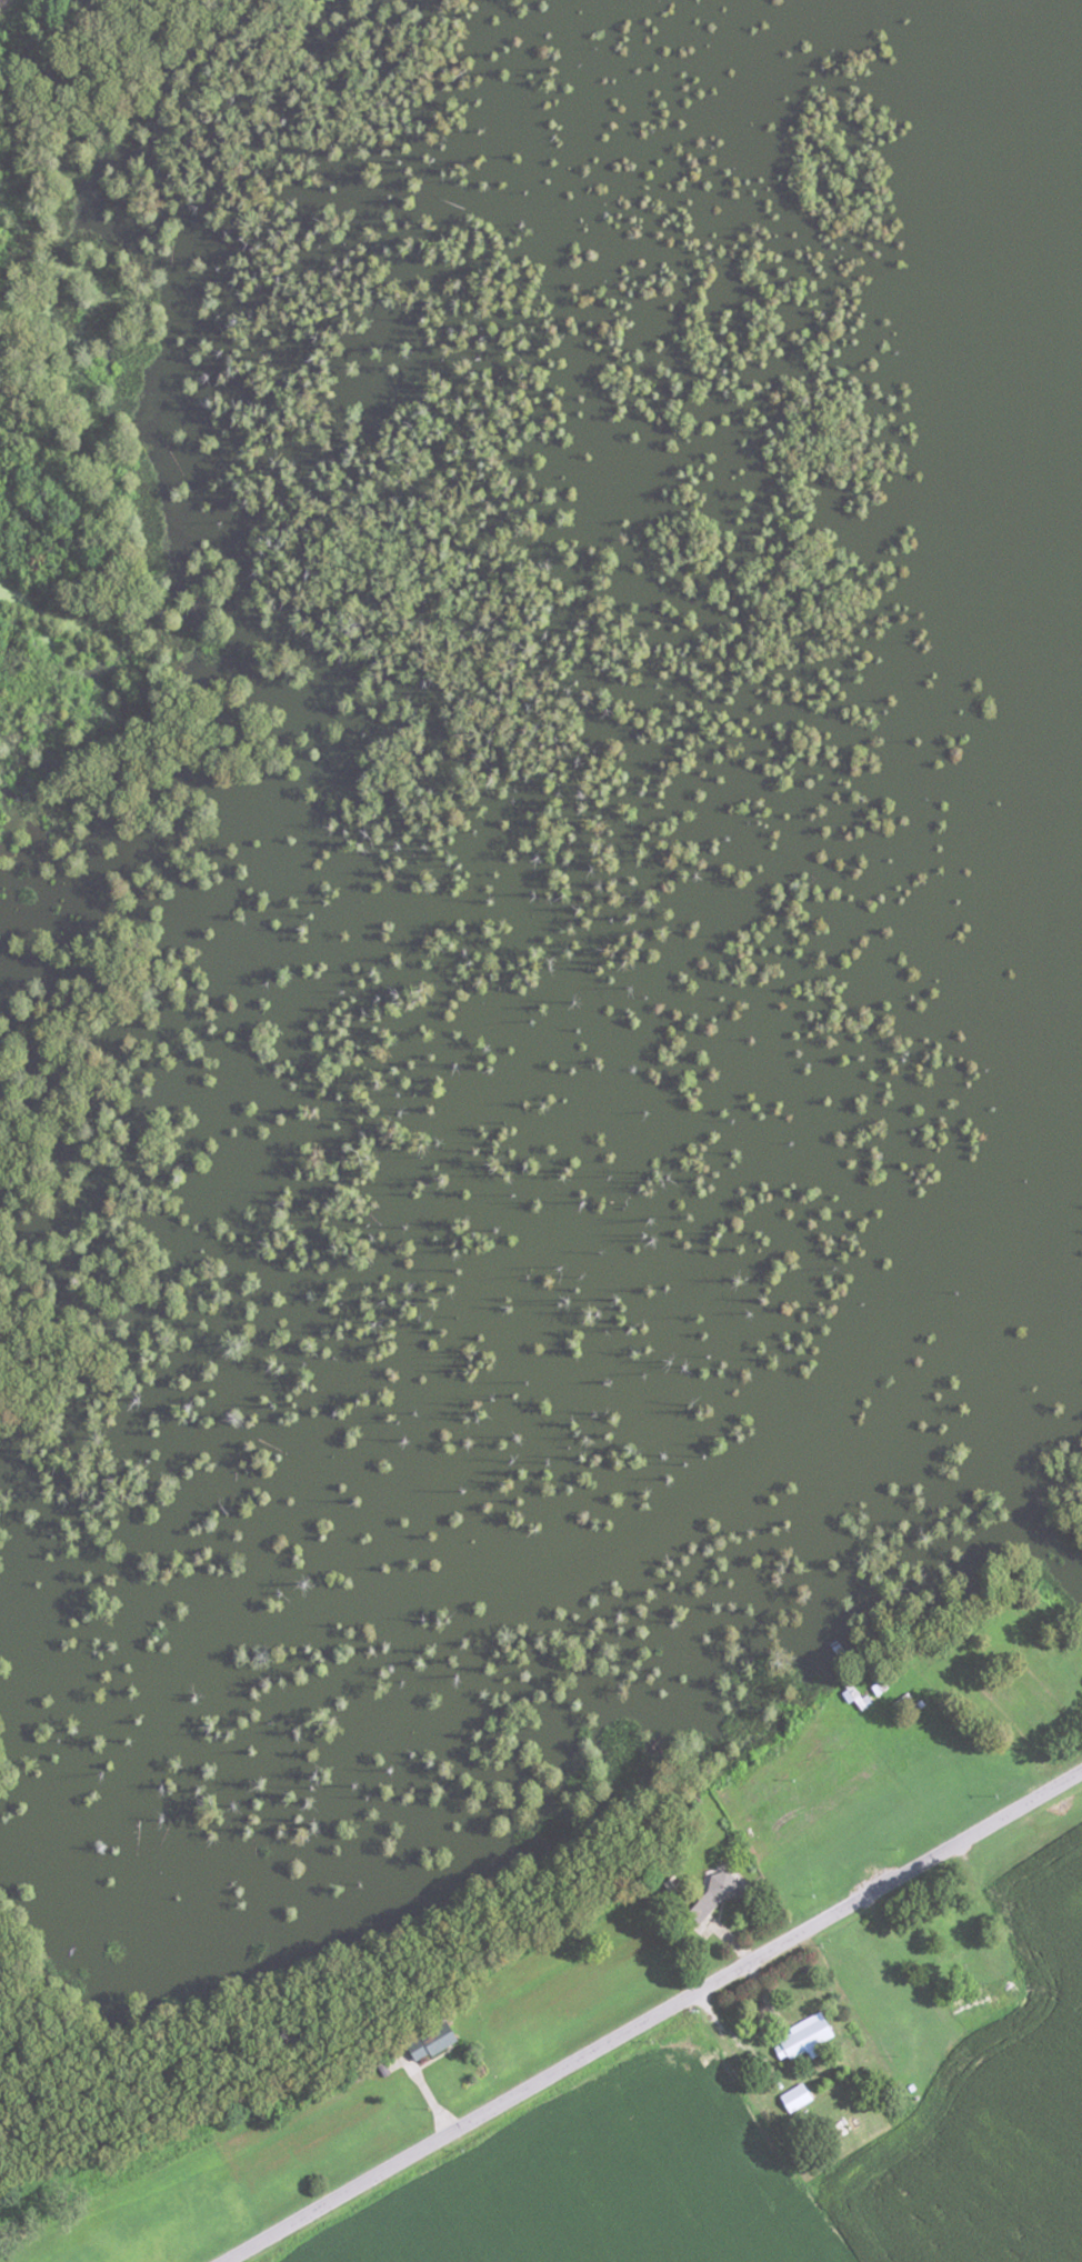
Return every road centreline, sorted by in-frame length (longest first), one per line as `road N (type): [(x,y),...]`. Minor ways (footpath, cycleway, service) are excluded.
road 1 (tertiary): [(1081,1769),(226,2261)]

